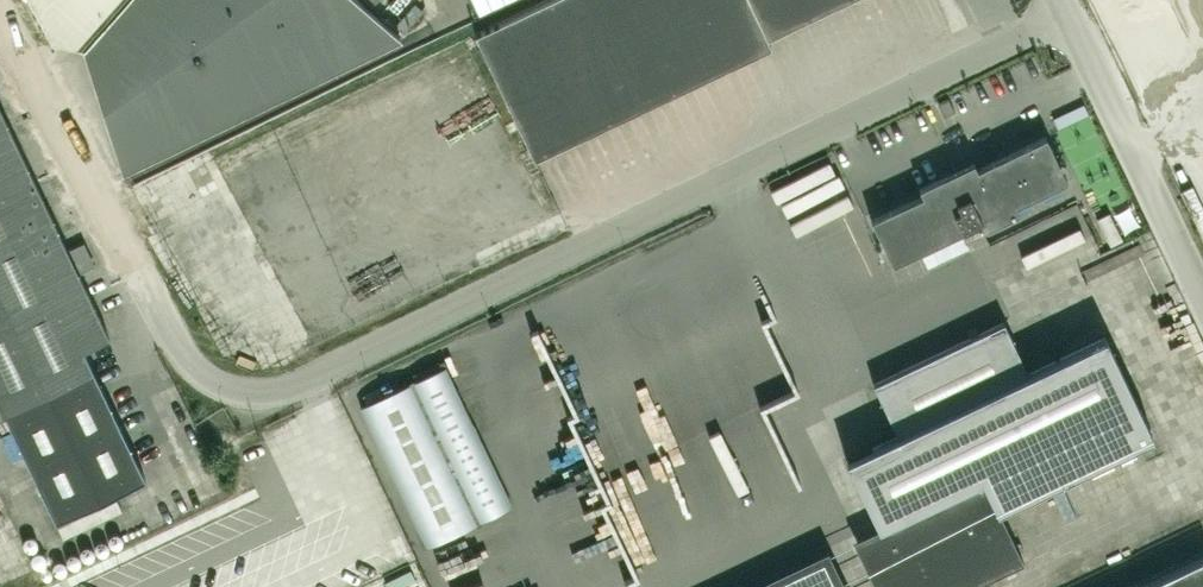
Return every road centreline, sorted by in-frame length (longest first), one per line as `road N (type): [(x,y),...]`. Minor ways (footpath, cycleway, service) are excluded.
road 1 (unclassified): [(1069,16),(300,382),(255,390),(193,363),(164,331),(0,19)]
road 2 (unclassified): [(1202,297),(1069,16)]

